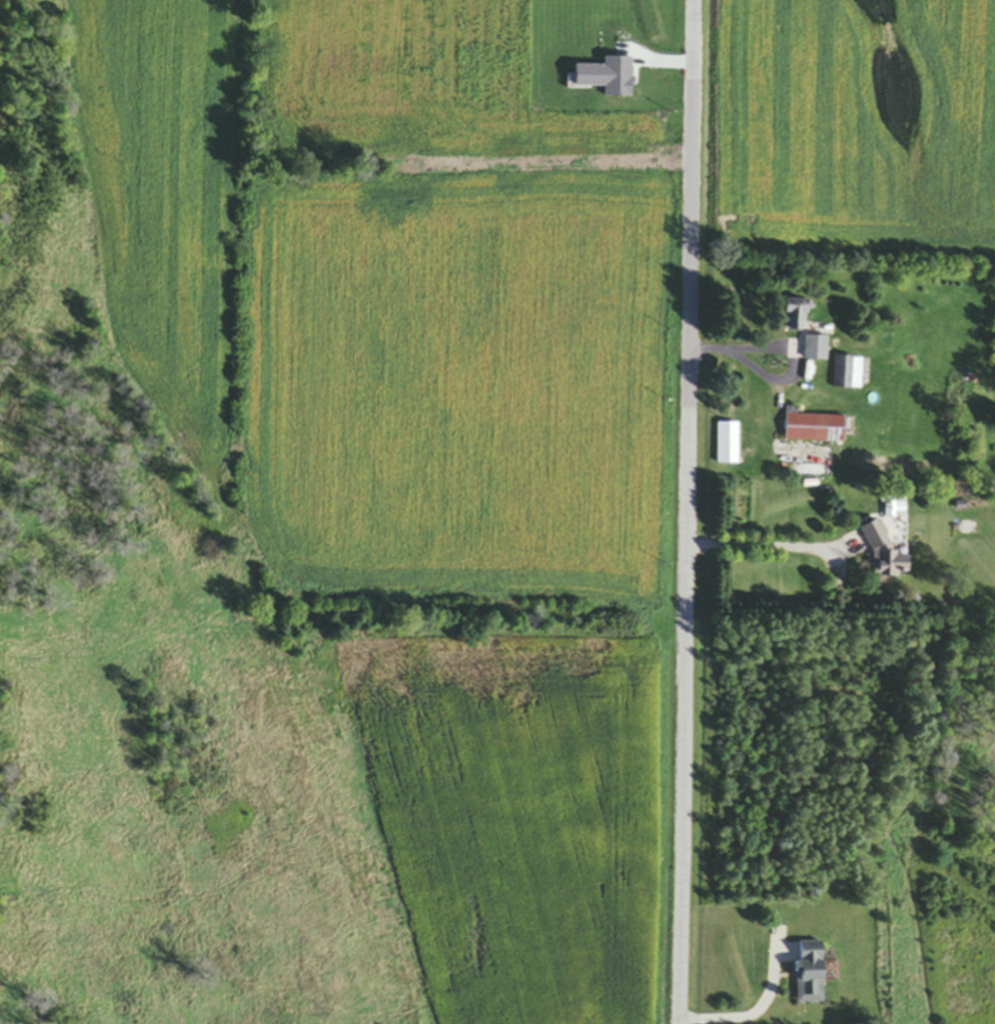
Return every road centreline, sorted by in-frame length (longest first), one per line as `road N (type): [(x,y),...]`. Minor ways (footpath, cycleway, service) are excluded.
road 1 (residential): [(681,1023),(697,0)]

